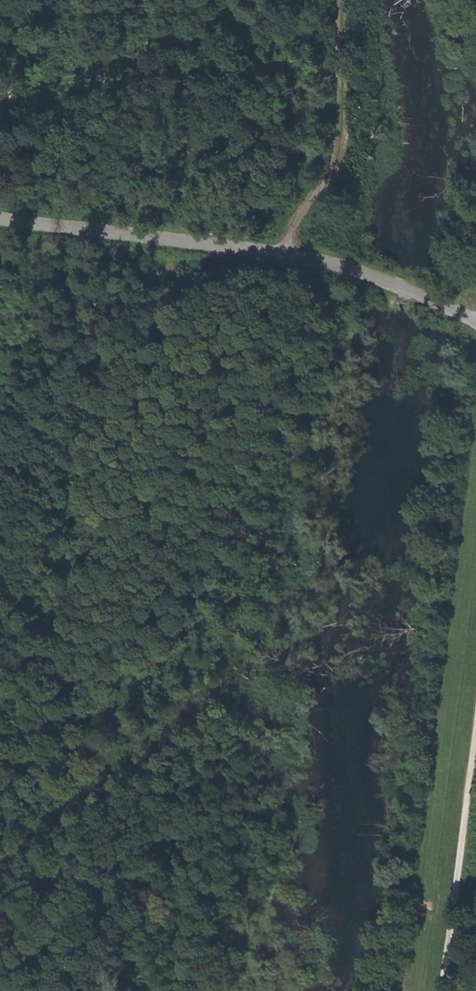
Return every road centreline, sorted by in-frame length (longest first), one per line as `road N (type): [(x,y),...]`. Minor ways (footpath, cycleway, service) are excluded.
road 1 (unclassified): [(475,322),(350,269),(281,251),(0,216)]
road 2 (track): [(281,251),(336,162),(341,0)]
road 3 (track): [(475,745),(444,990)]

